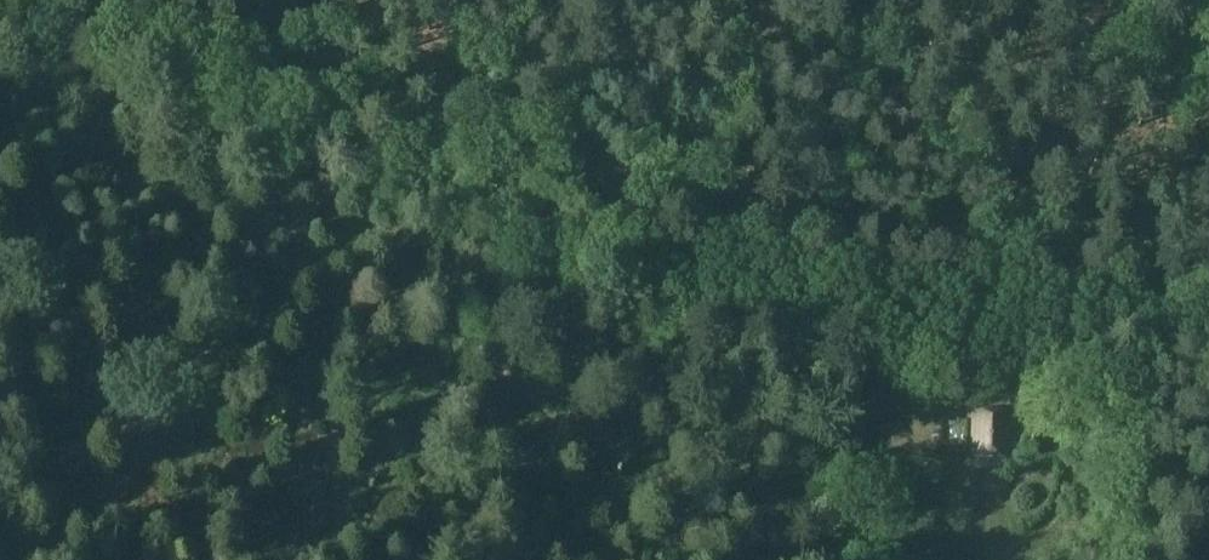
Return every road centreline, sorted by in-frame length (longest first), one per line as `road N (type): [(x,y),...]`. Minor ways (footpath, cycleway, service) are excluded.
road 1 (track): [(778,559),(766,500),(715,453),(595,407),(545,328),(512,307),(335,259),(310,325),(313,357),(326,395),(352,418),(381,431),(428,429),(454,401),(462,350)]
road 2 (track): [(335,259),(119,187),(84,199),(68,223),(79,319),(54,385),(76,559)]
road 3 (track): [(1203,319),(741,0)]
road 4 (track): [(787,0),(664,191)]
road 5 (track): [(508,0),(441,199)]
road 6 (track): [(364,423),(346,559)]

